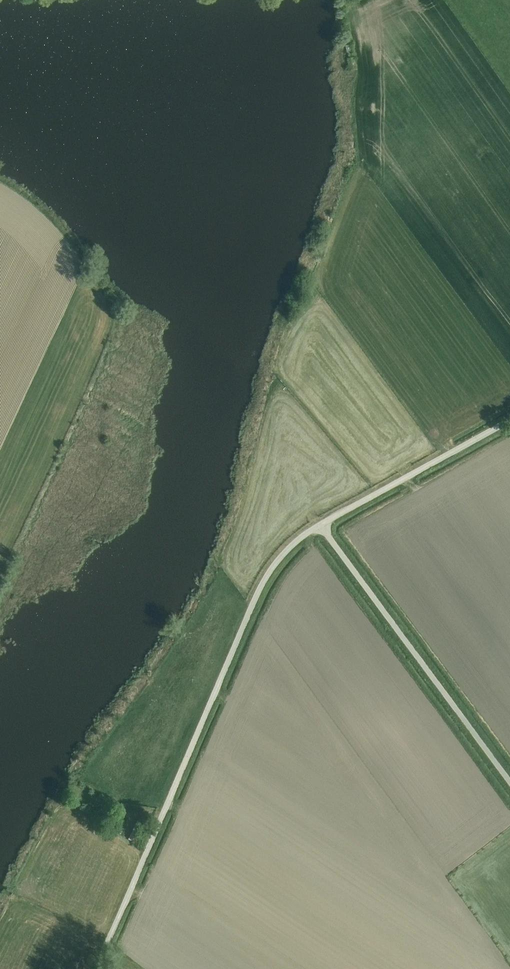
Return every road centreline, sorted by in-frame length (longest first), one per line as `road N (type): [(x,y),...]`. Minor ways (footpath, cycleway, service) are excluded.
road 1 (unclassified): [(97,968),(261,586),(277,560),(320,524)]
road 2 (unclassified): [(320,524),(509,782)]
road 3 (unclassified): [(320,524),(509,419)]

